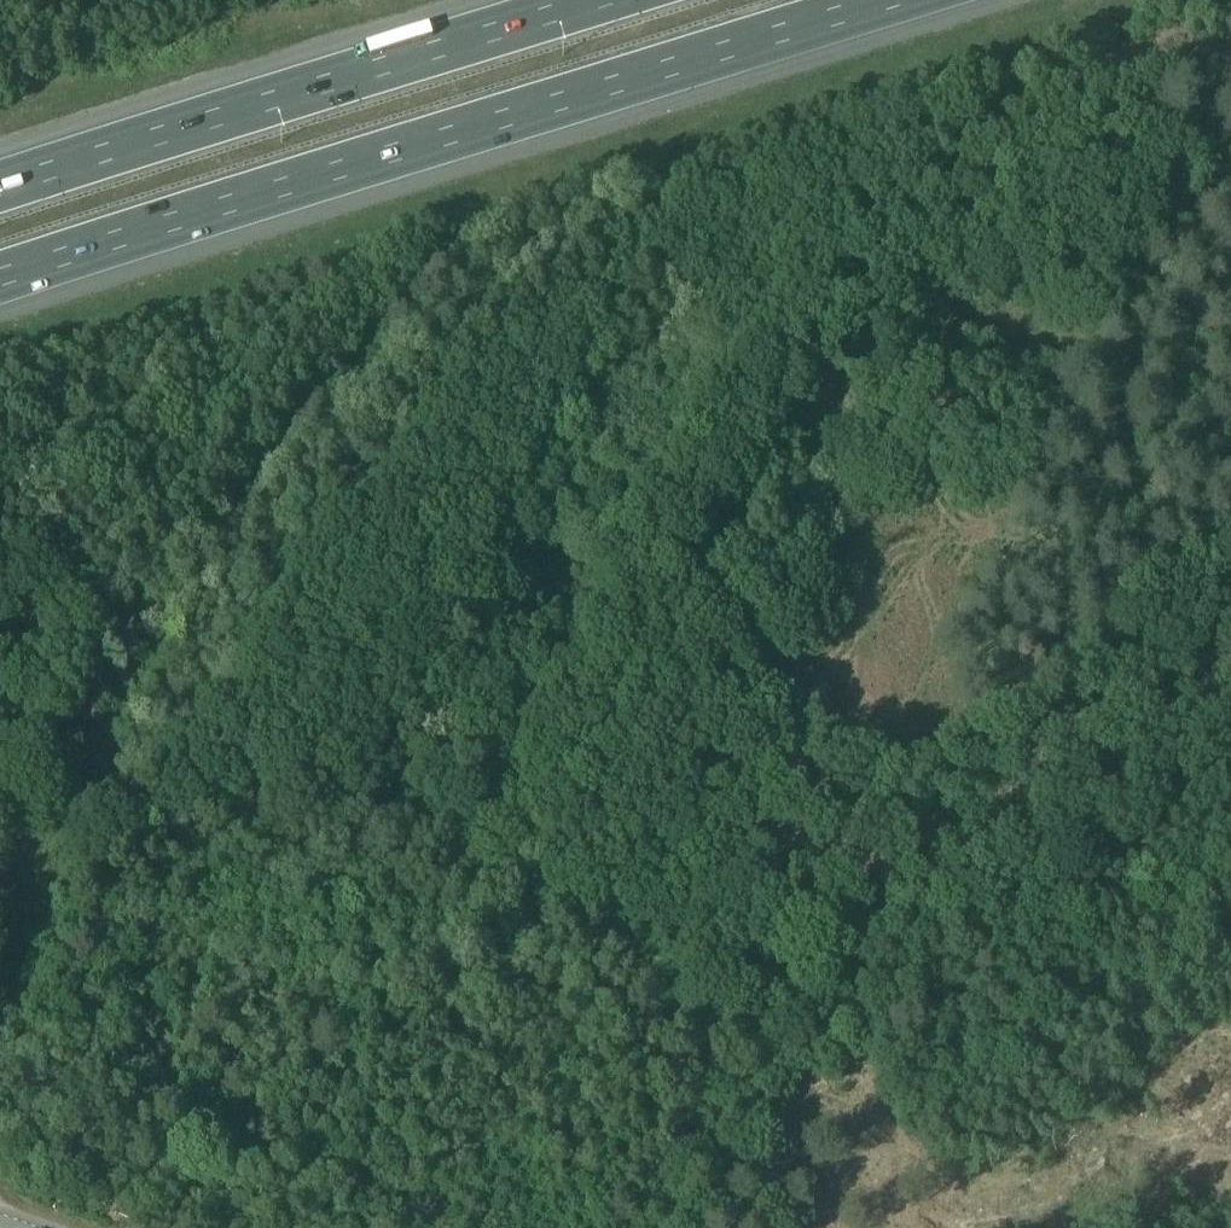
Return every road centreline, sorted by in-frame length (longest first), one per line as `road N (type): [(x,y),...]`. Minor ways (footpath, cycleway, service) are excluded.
road 1 (motorway): [(0,279),(879,0)]
road 2 (motorway): [(594,0),(0,188)]
road 3 (track): [(0,1006),(17,959),(5,874)]

